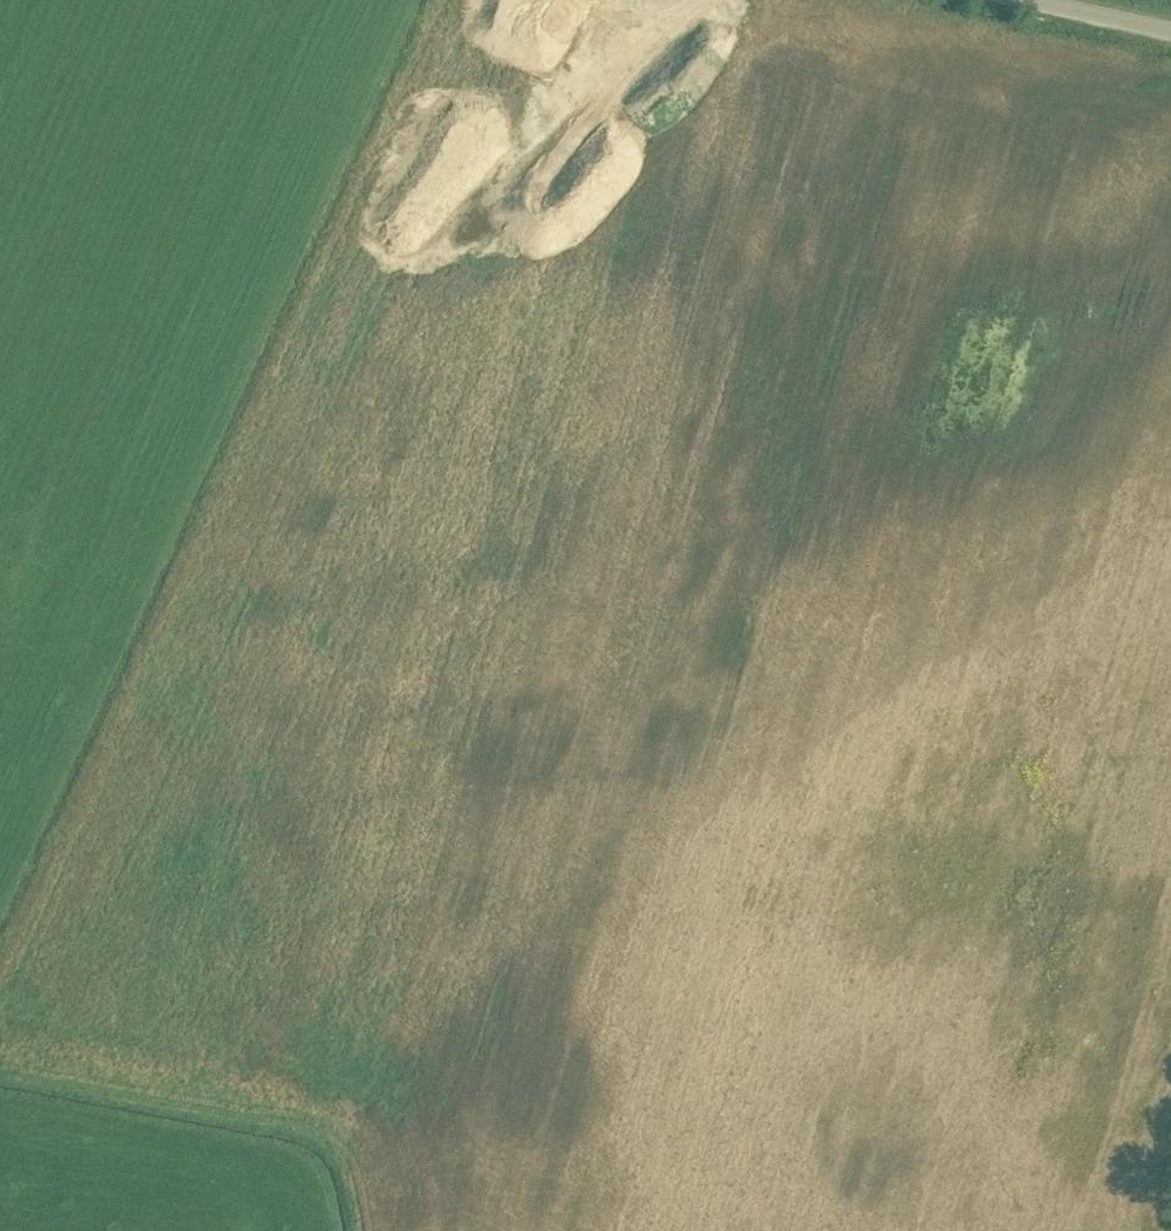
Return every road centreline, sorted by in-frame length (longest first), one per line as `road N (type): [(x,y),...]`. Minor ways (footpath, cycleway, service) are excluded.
road 1 (unclassified): [(1170,33),(1020,0)]

